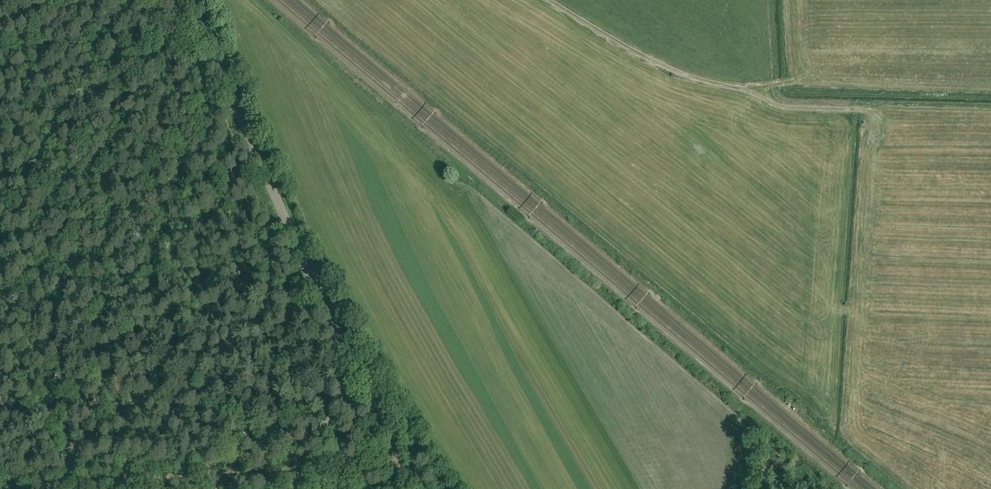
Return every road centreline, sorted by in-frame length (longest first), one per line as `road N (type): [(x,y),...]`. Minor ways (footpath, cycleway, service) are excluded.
road 1 (unclassified): [(419,488),(190,0)]
road 2 (track): [(856,110),(785,109),(691,76),(548,0)]

